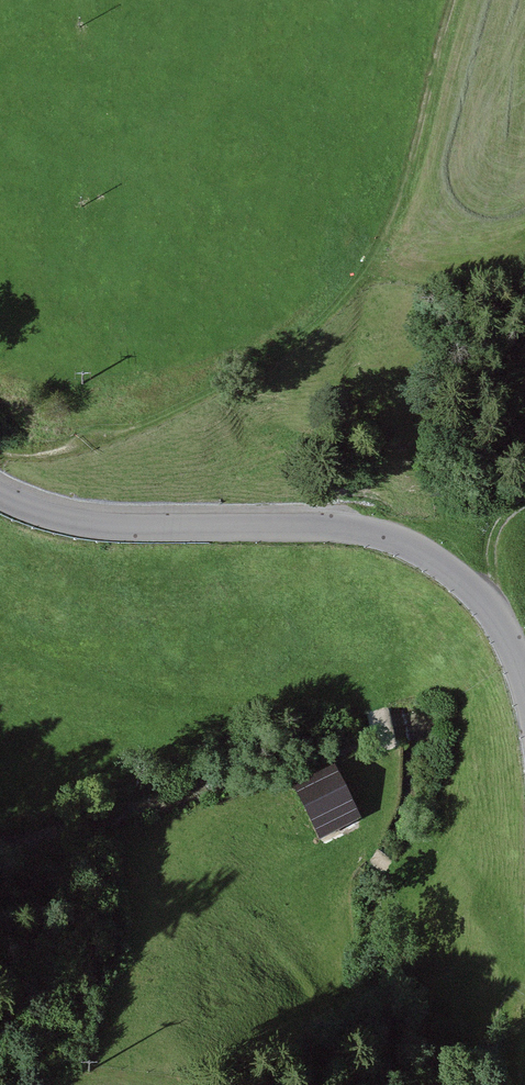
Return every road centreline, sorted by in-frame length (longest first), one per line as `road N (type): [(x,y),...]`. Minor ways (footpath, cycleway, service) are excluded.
road 1 (track): [(442,0),(363,276),(197,401),(101,438),(0,461)]
road 2 (tertiary): [(0,496),(62,518),(110,525),(312,525),(409,544),(457,571),(488,607),(524,689)]
road 3 (track): [(0,647),(238,706),(374,706),(390,758),(368,796)]

